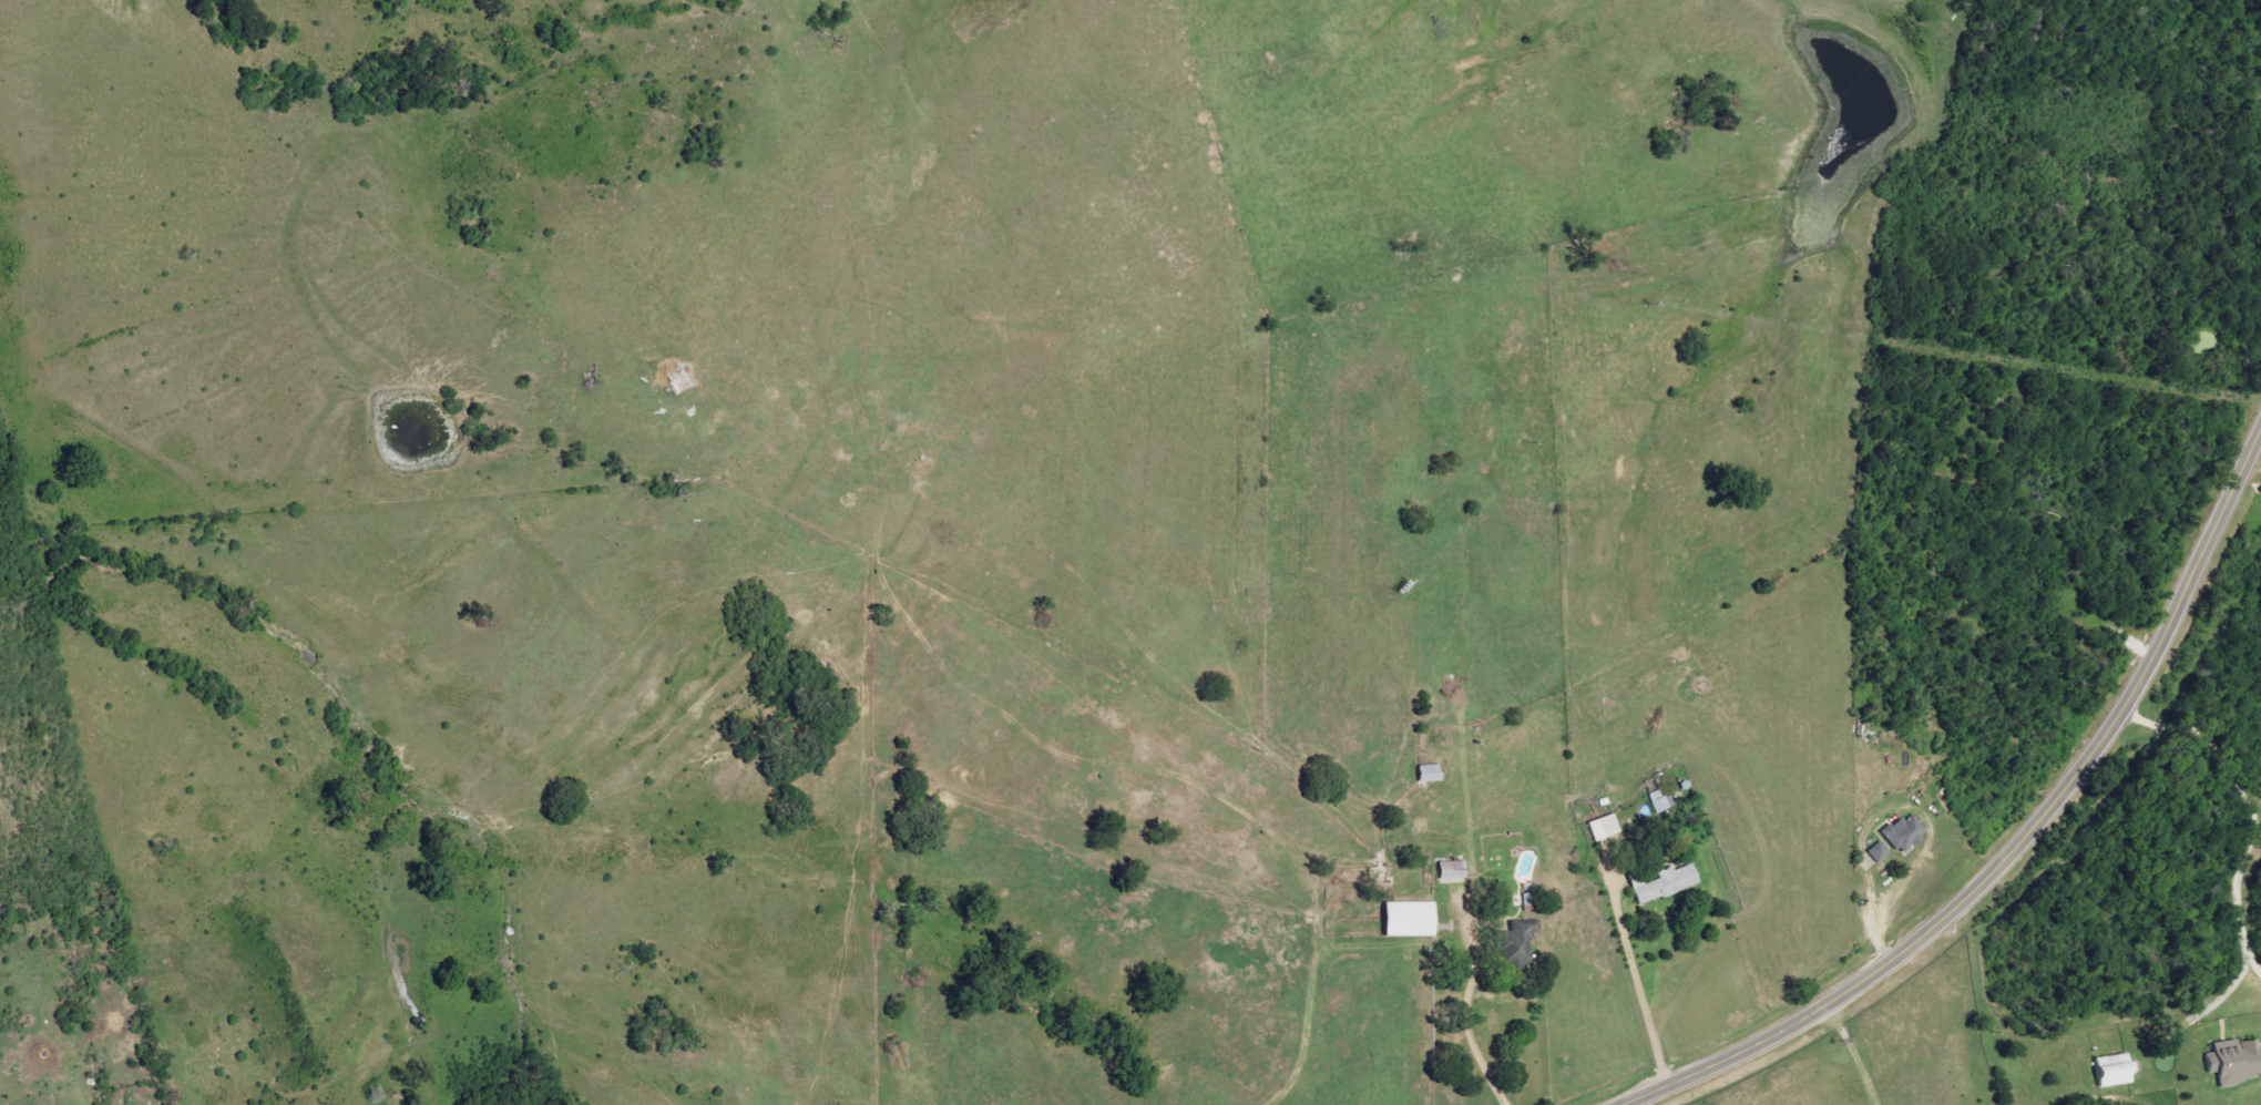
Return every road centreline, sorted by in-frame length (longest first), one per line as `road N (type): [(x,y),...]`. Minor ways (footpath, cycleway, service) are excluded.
road 1 (tertiary): [(1630,1104),(1777,1040),(1855,992),(1935,934),(2002,870),(2081,778),(2178,620),(2260,432)]

